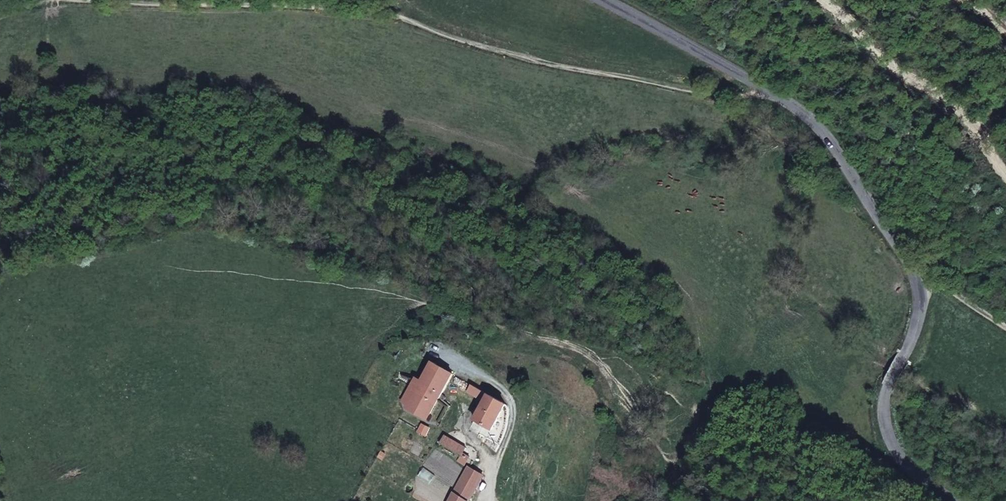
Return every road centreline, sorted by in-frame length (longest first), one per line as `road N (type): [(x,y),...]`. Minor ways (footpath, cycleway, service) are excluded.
road 1 (tertiary): [(905,357),(924,307),(923,279),(824,131),(723,51),(601,0)]
road 2 (secondary): [(958,500),(903,461),(890,433),(885,404),(905,357)]

